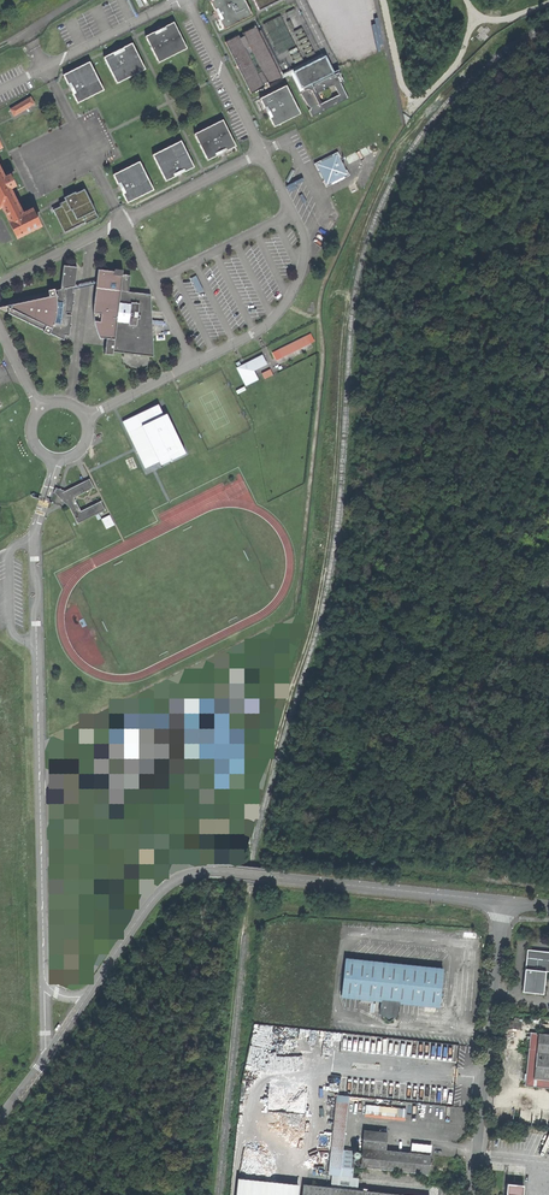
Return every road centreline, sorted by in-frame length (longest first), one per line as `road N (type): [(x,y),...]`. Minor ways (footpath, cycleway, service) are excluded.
road 1 (unclassified): [(45,979),(34,533),(57,459)]
road 2 (unclassified): [(505,902),(189,873),(159,892),(88,994)]
road 3 (track): [(548,888),(248,853)]
road 4 (unclassified): [(474,1194),(505,902)]
road 5 (track): [(207,980),(188,1194)]

